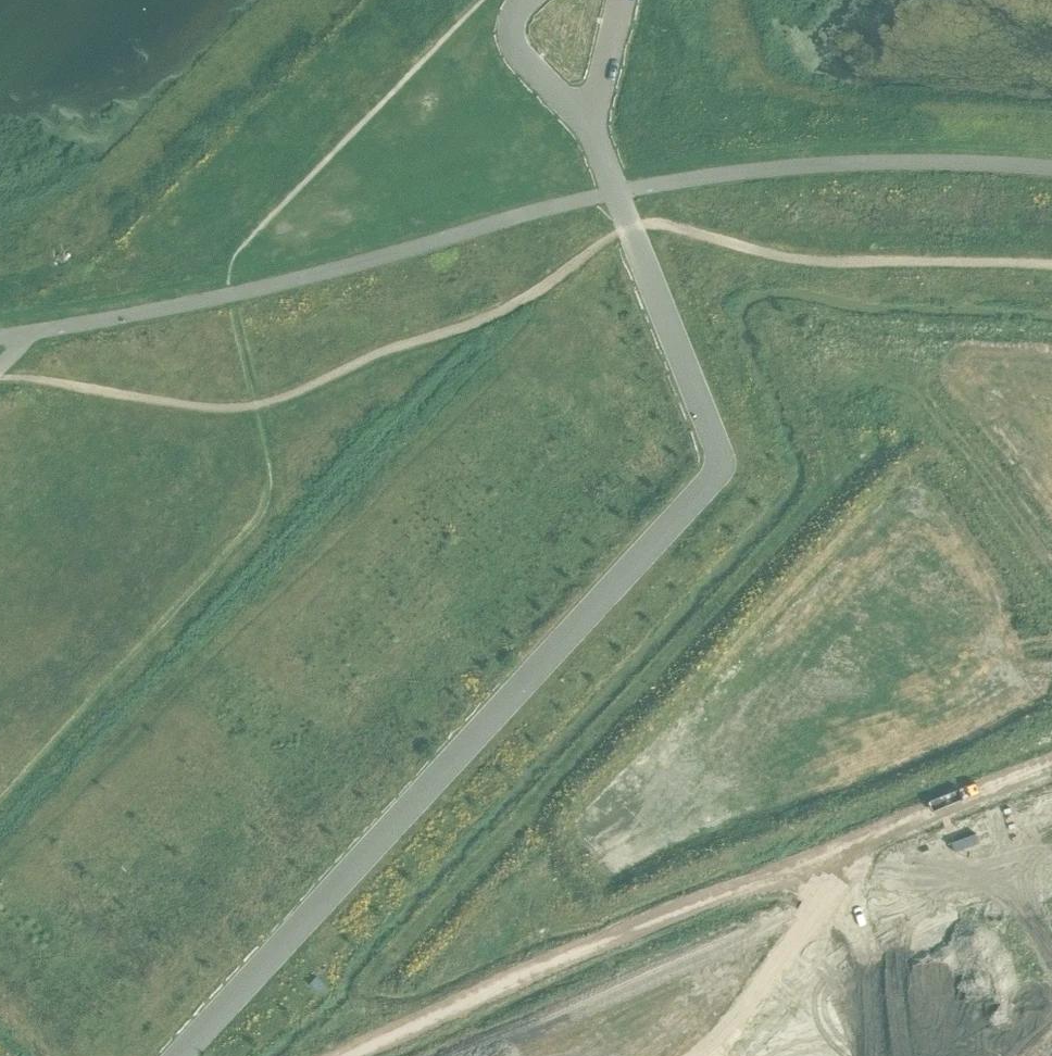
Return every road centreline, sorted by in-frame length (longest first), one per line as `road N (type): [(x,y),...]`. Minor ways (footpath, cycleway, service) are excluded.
road 1 (unclassified): [(180,1055),(715,476),(719,447),(589,122)]
road 2 (unclassified): [(589,122),(623,0)]

